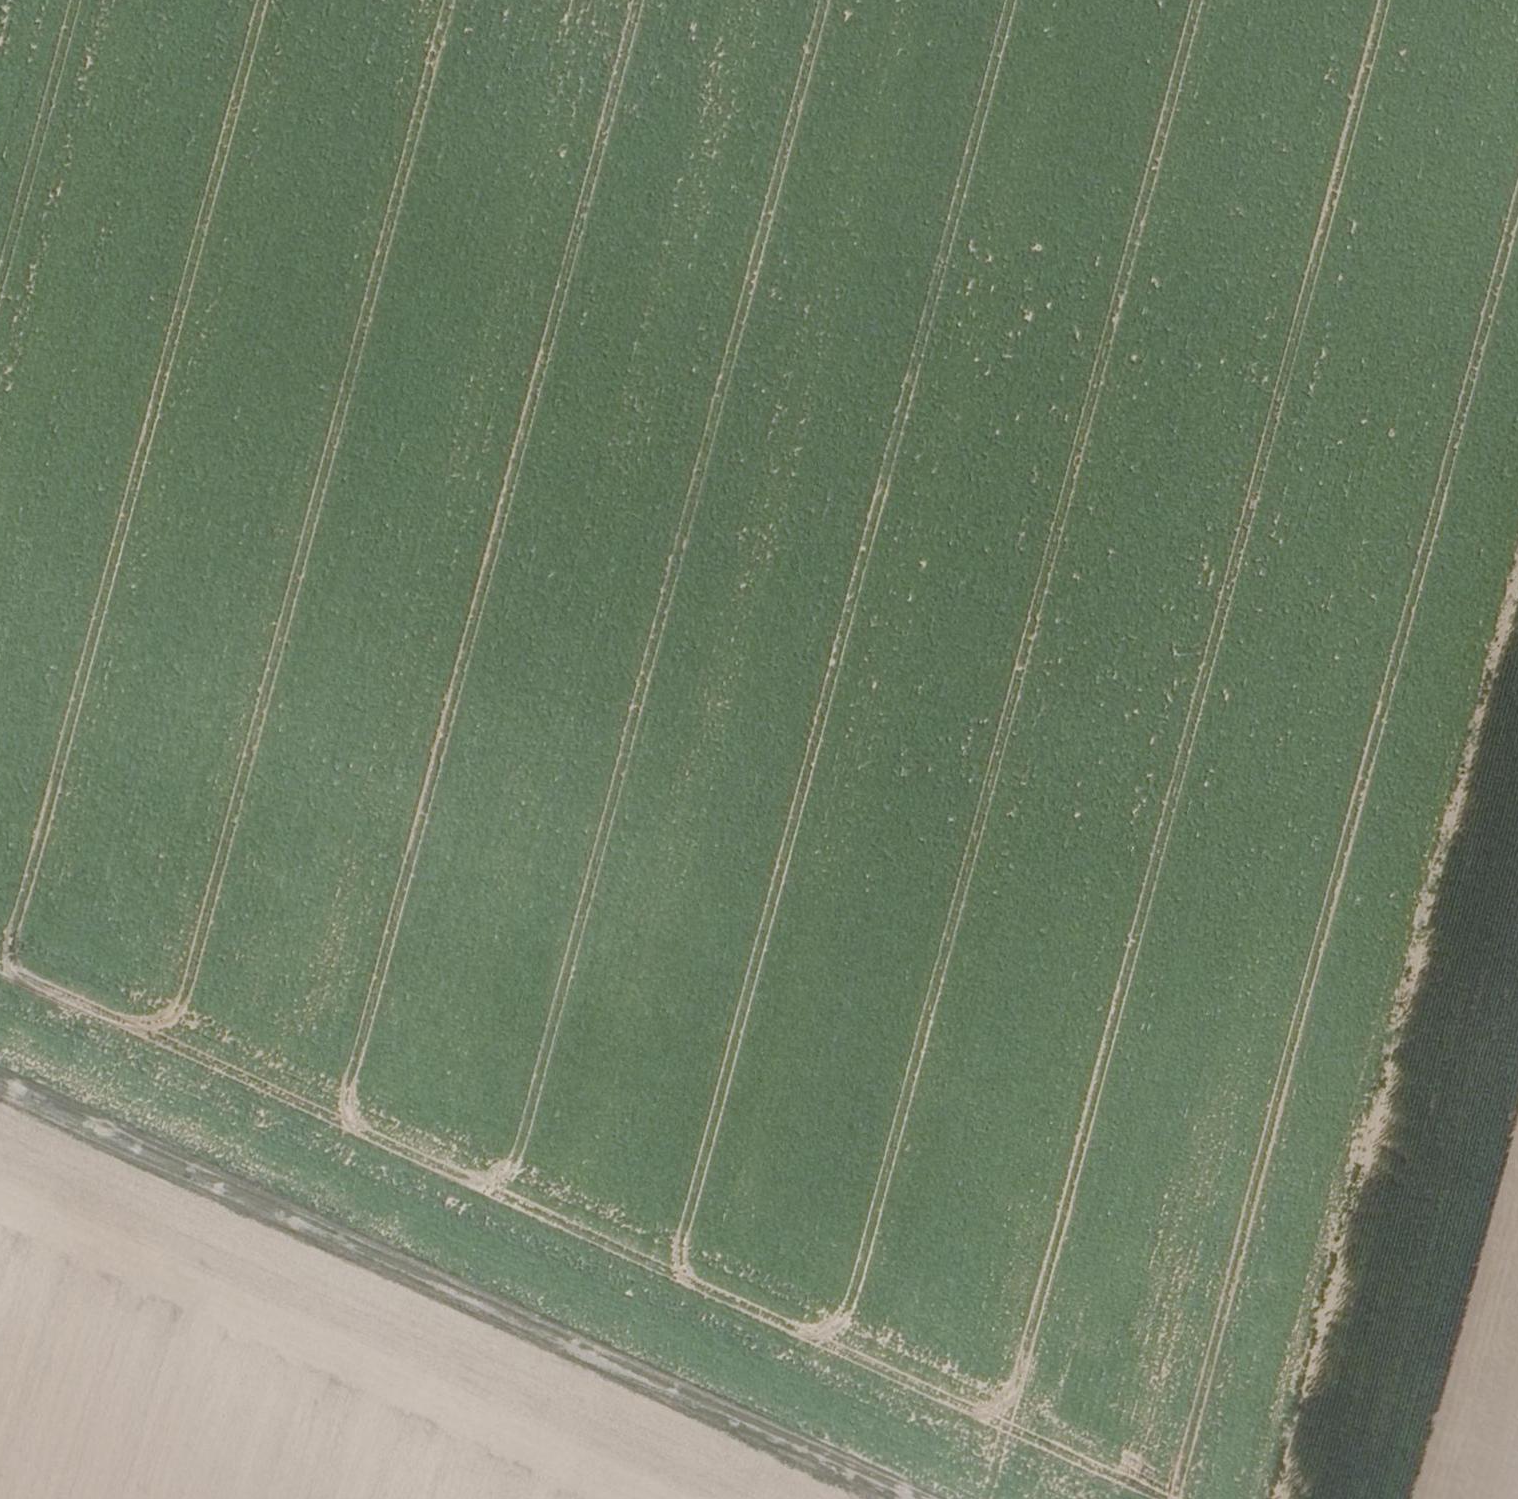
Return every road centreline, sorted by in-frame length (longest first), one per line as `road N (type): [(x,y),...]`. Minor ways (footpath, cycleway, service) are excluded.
road 1 (track): [(939,1498),(0,1074)]

